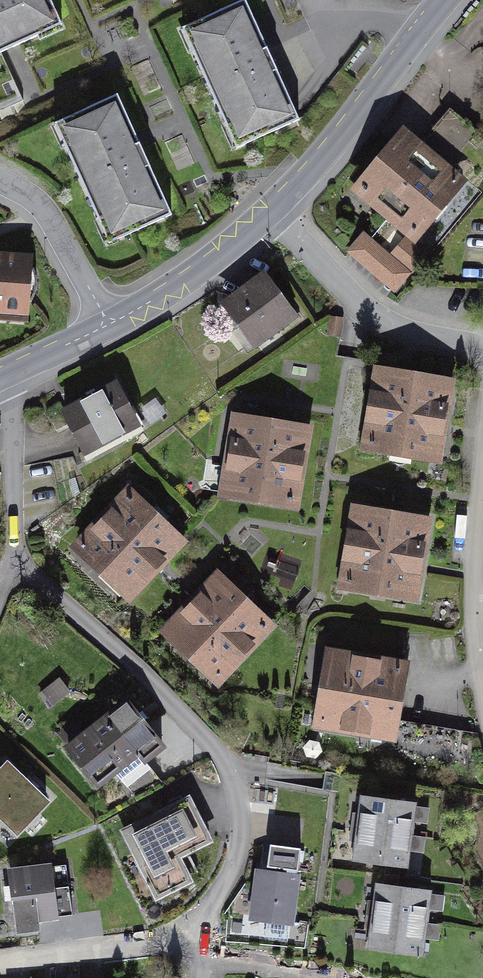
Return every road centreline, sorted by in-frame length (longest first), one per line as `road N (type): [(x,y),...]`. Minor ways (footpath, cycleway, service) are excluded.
road 1 (residential): [(6,559),(234,766),(240,789),(228,876),(187,927),(162,942),(0,963)]
road 2 (residential): [(447,0),(338,142),(275,205)]
road 3 (residential): [(275,205),(370,314),(413,338),(482,345)]
road 4 (residential): [(482,476),(475,622),(482,684)]
road 5 (residential): [(275,205),(221,254),(109,326)]
road 6 (residential): [(109,326),(46,208),(0,181)]
road 7 (residential): [(0,394),(11,418),(6,559)]
road 8 (residential): [(109,326),(0,378)]

